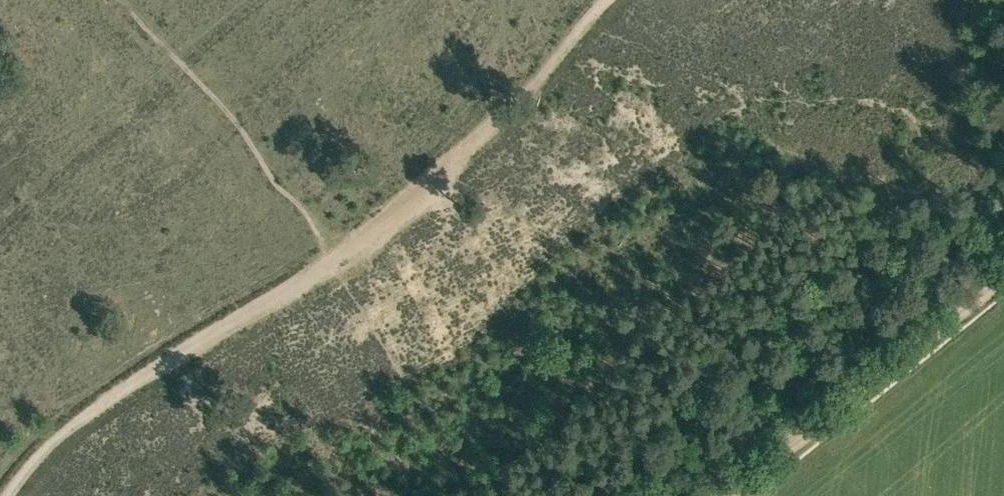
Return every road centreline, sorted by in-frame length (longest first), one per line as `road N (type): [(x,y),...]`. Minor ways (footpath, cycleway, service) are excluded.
road 1 (track): [(8,495),(37,453),(126,387),(337,262)]
road 2 (track): [(337,262),(496,129),(607,0)]
road 3 (track): [(731,495),(1003,276)]

